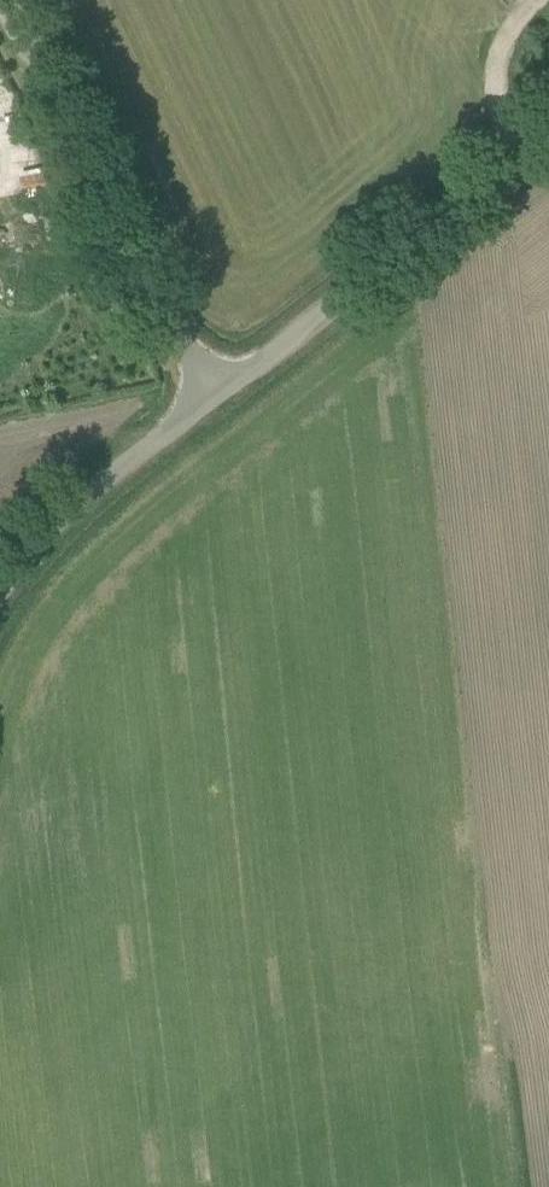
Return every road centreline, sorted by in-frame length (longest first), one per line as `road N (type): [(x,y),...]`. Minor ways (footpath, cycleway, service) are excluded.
road 1 (unclassified): [(216,391),(151,309),(9,0)]
road 2 (unclassified): [(216,391),(548,129)]
road 3 (unclassified): [(0,586),(63,509),(216,391)]

